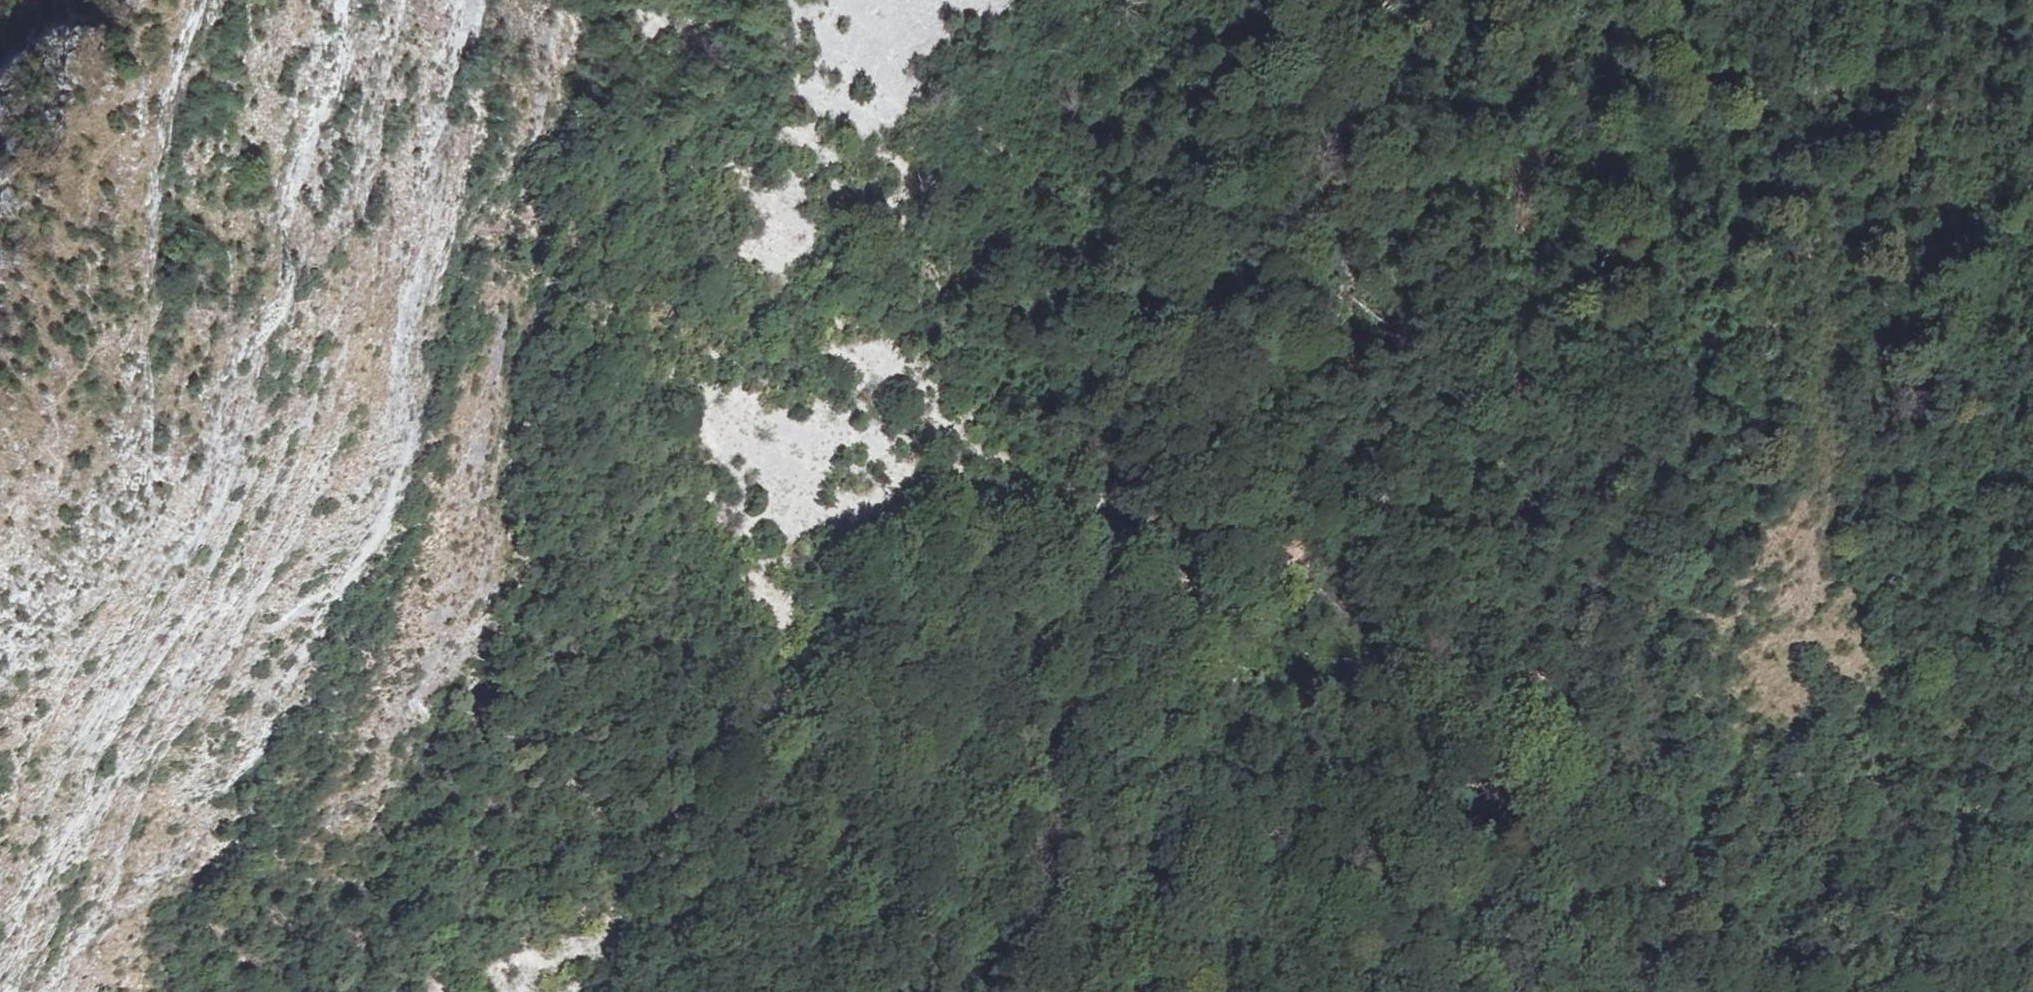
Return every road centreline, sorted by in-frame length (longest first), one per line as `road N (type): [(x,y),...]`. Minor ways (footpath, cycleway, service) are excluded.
road 1 (track): [(1615,991),(1630,931),(1662,877),(1700,844),(1755,819),(1834,802),(1894,775),(1945,738),(2032,638)]

